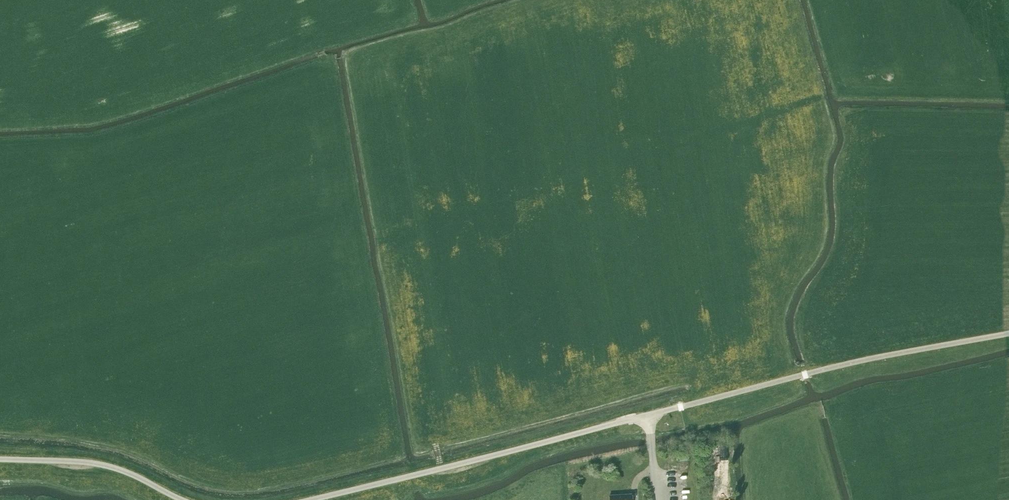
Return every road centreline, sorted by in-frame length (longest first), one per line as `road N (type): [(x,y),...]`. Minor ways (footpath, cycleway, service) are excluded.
road 1 (unclassified): [(311,499),(851,362),(1008,333)]
road 2 (unclassified): [(0,459),(107,466),(182,499)]

